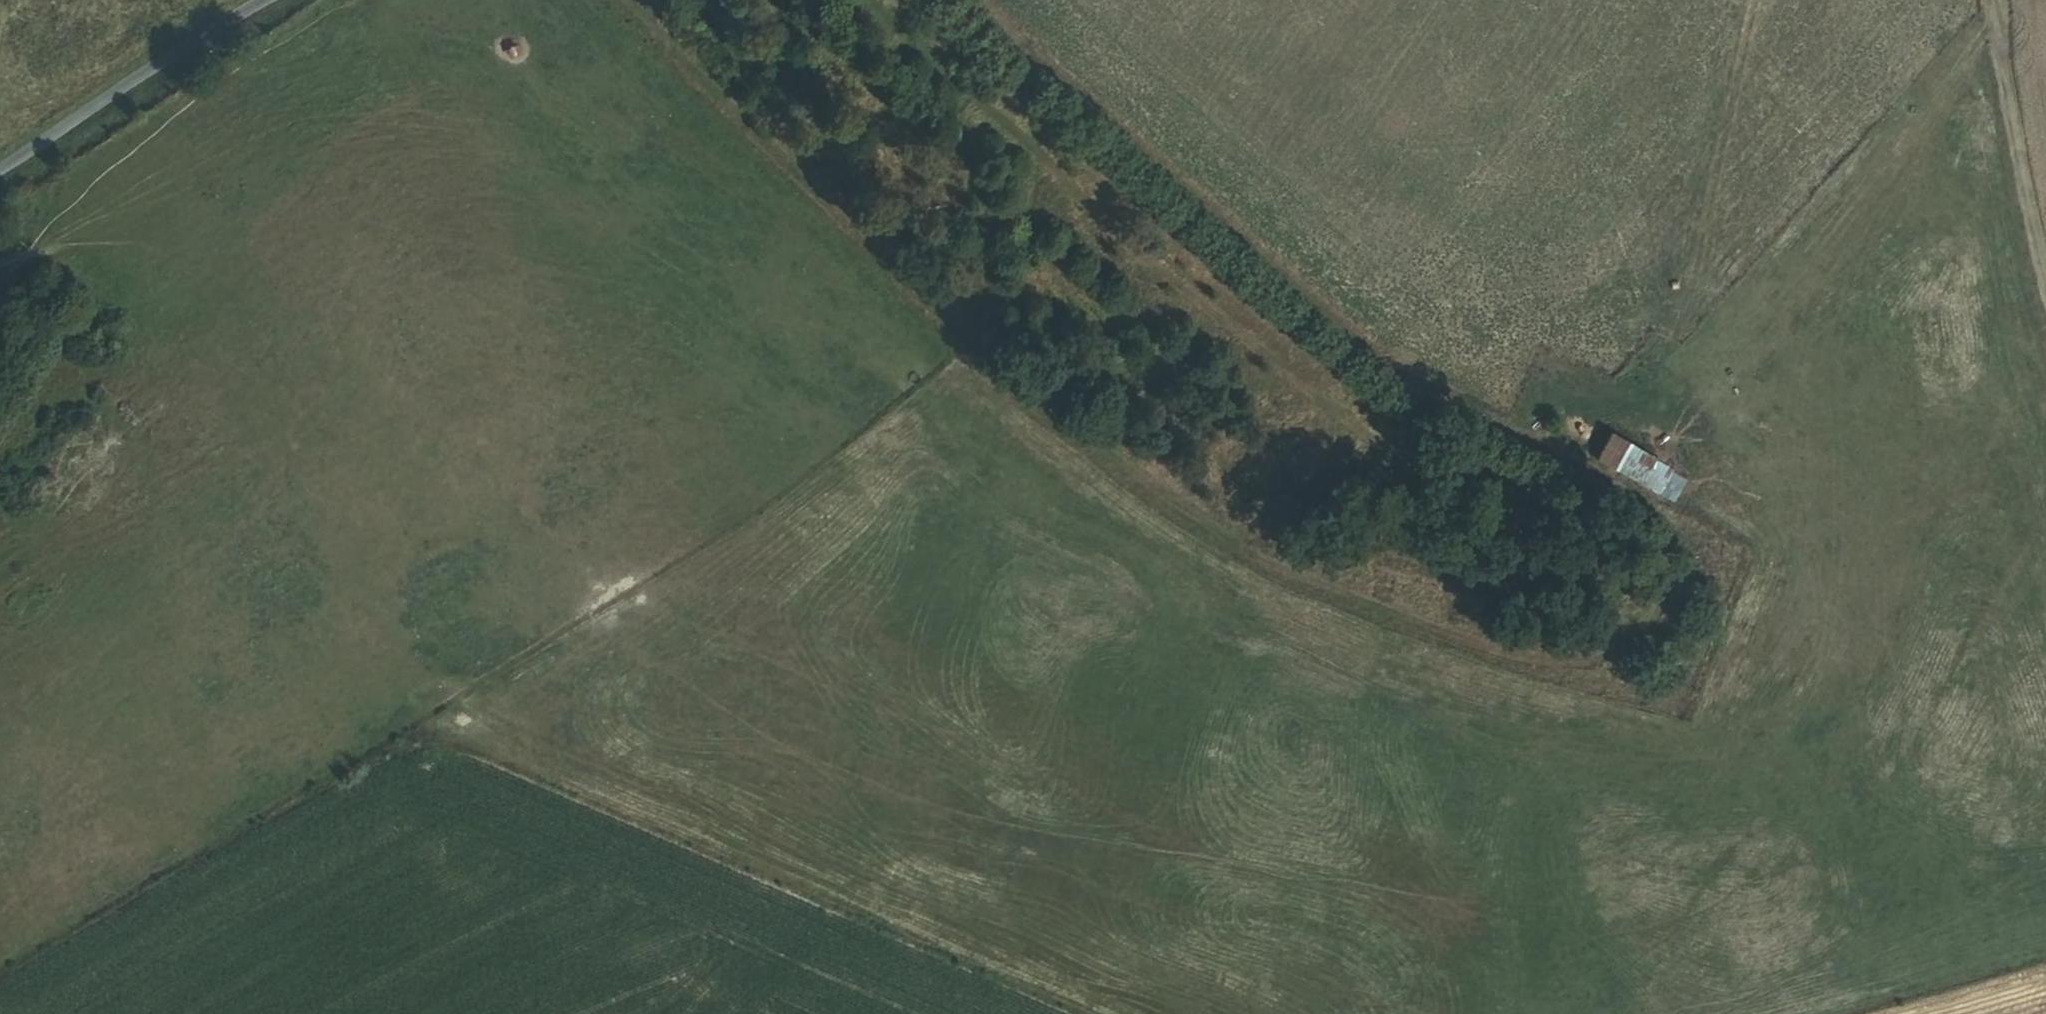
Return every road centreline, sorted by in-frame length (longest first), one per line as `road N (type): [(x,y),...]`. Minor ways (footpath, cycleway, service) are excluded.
road 1 (residential): [(0,174),(268,0)]
road 2 (track): [(2045,268),(1993,0)]

